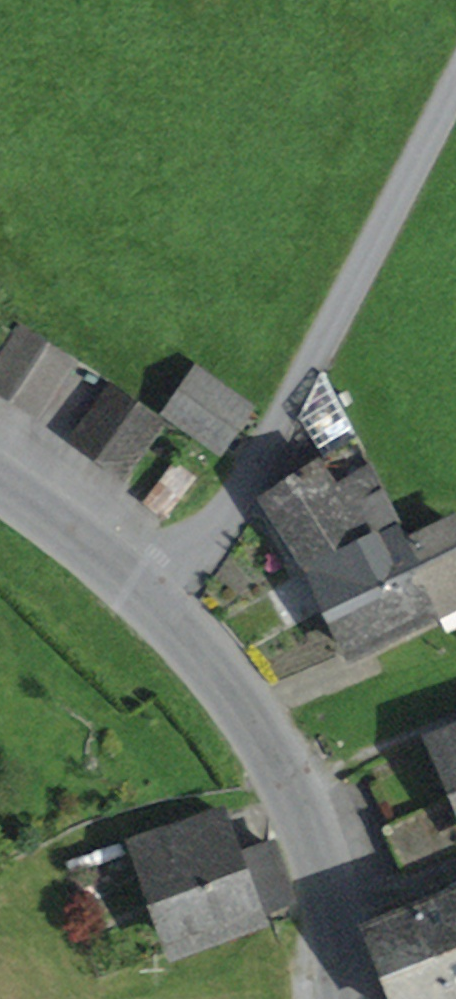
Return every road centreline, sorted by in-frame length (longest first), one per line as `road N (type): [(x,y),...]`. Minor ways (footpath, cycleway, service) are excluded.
road 1 (residential): [(165,604),(283,408),(455,83)]
road 2 (residential): [(165,604),(307,786),(347,929),(354,998)]
road 3 (residential): [(0,480),(165,604)]

